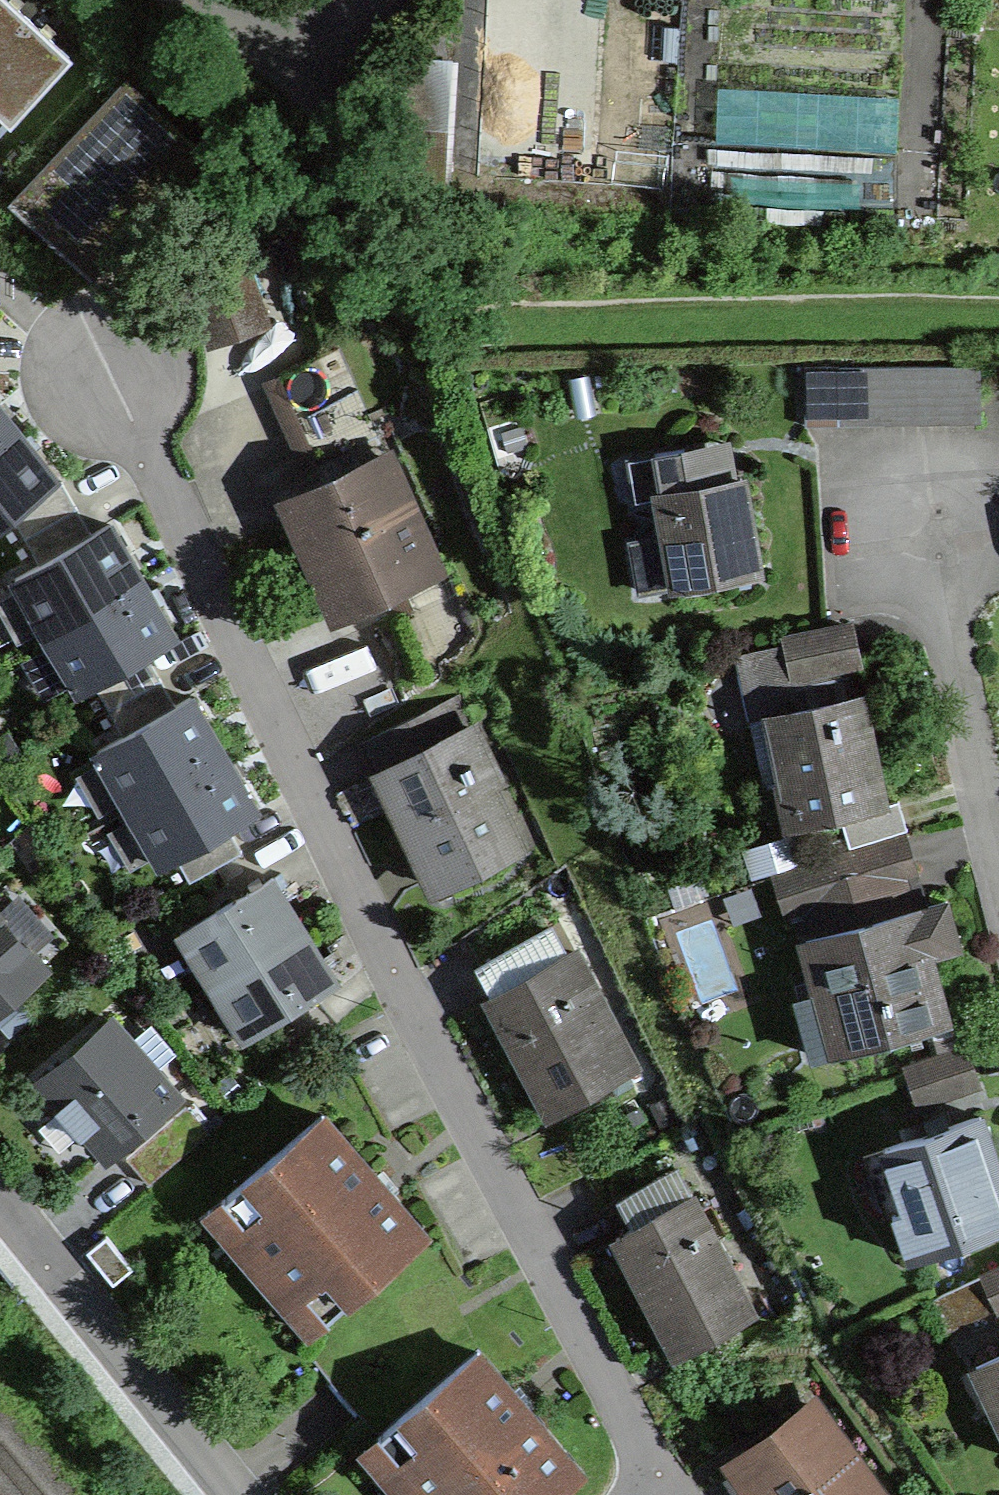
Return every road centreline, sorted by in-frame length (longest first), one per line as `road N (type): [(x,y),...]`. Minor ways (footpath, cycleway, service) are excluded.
road 1 (residential): [(664,1487),(382,960),(102,363)]
road 2 (residential): [(998,843),(977,770),(943,460)]
road 3 (residential): [(242,1494),(0,1197)]

